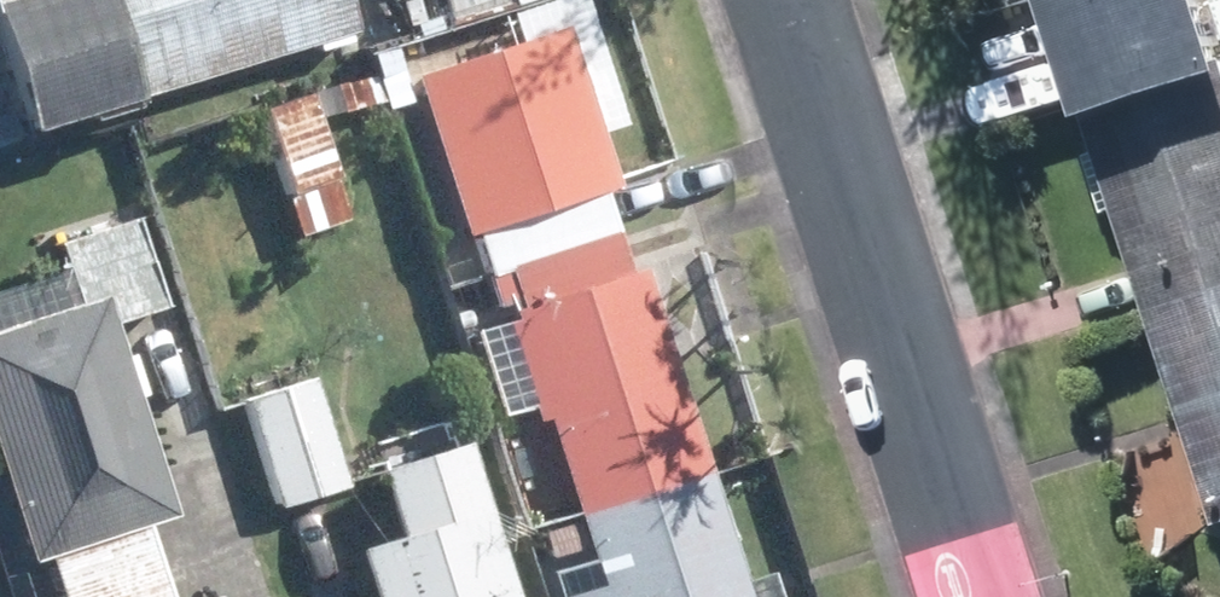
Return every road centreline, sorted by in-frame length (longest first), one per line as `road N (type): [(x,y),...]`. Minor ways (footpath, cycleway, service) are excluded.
road 1 (residential): [(968,596),(781,0)]

